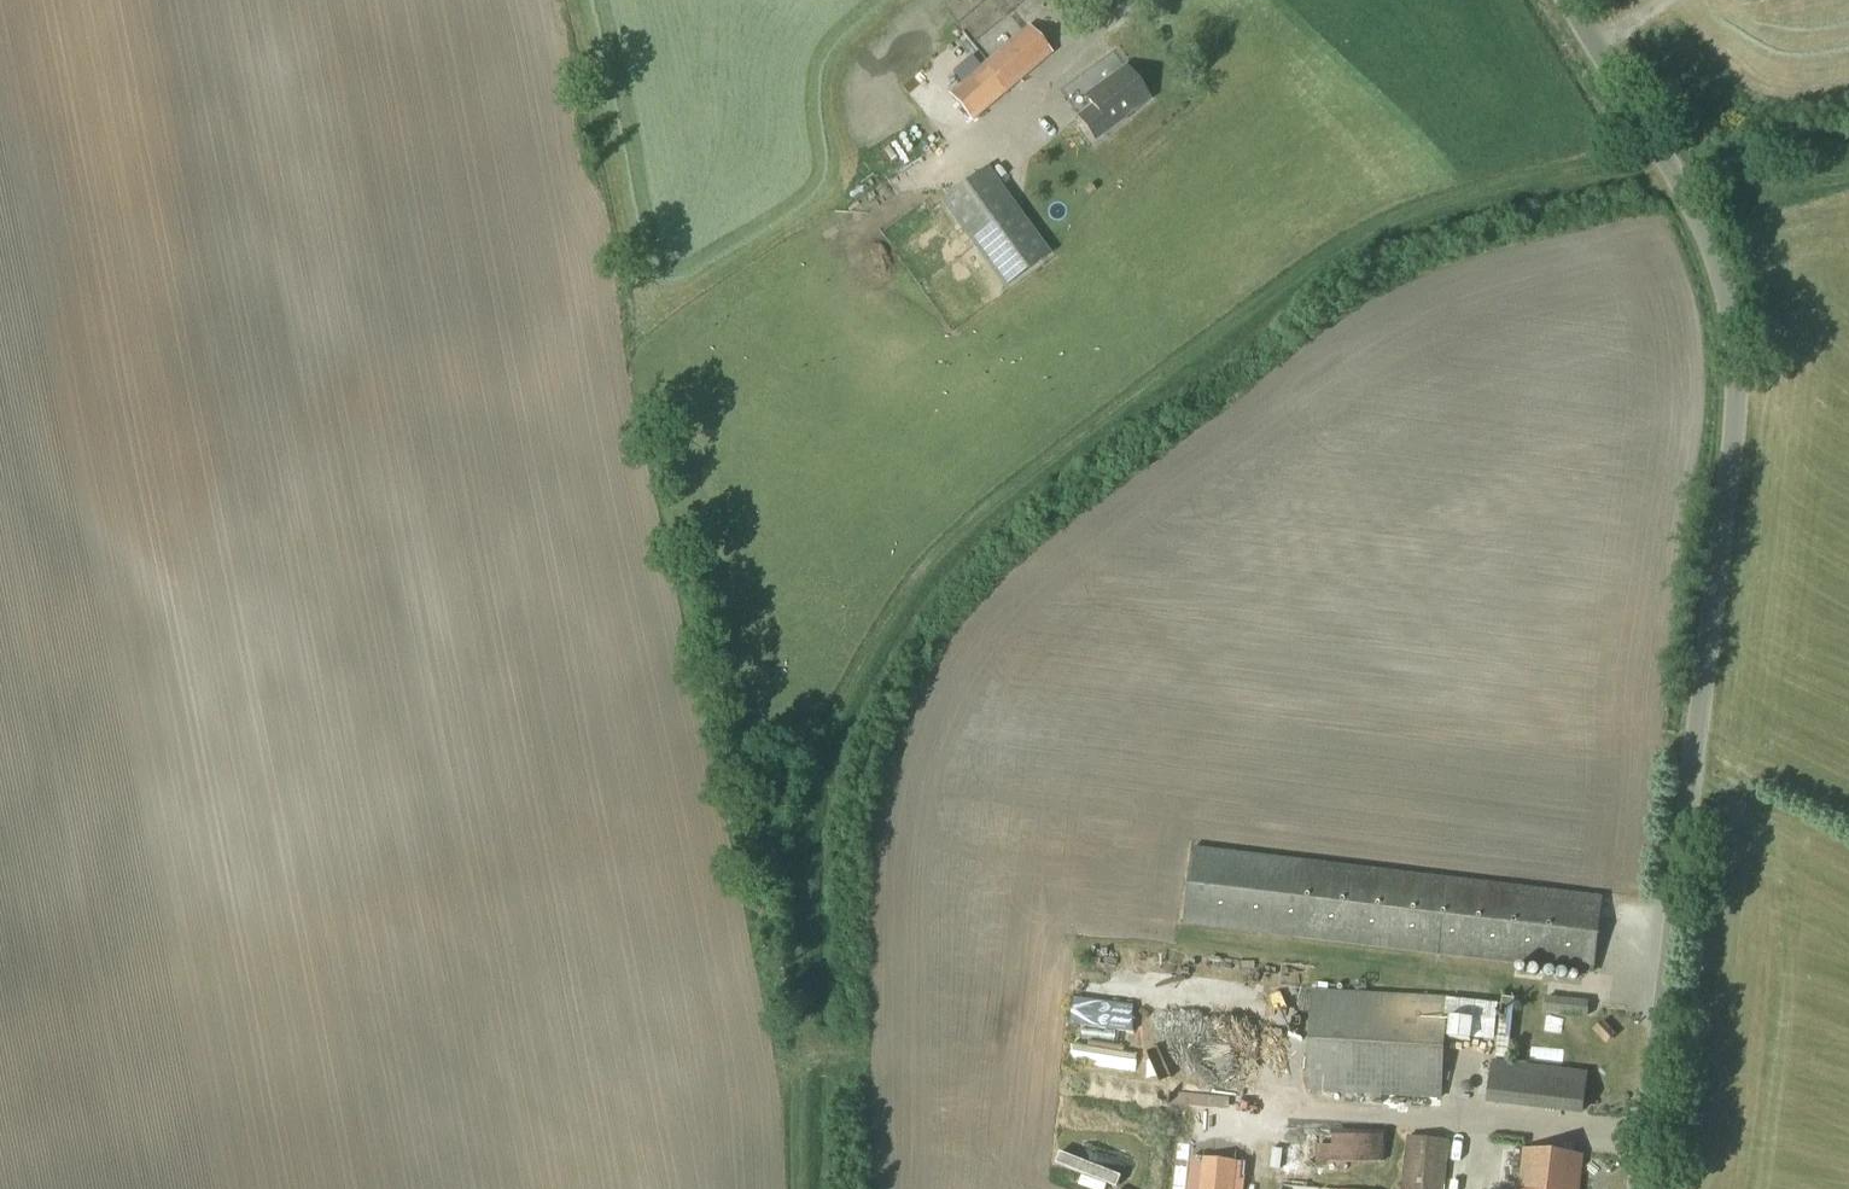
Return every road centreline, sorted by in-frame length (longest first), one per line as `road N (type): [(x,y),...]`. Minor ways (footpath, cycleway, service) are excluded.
road 1 (unclassified): [(1639,1188),(1712,621),(1736,401),(1733,349),(1728,302),(1694,214),(1564,0)]

